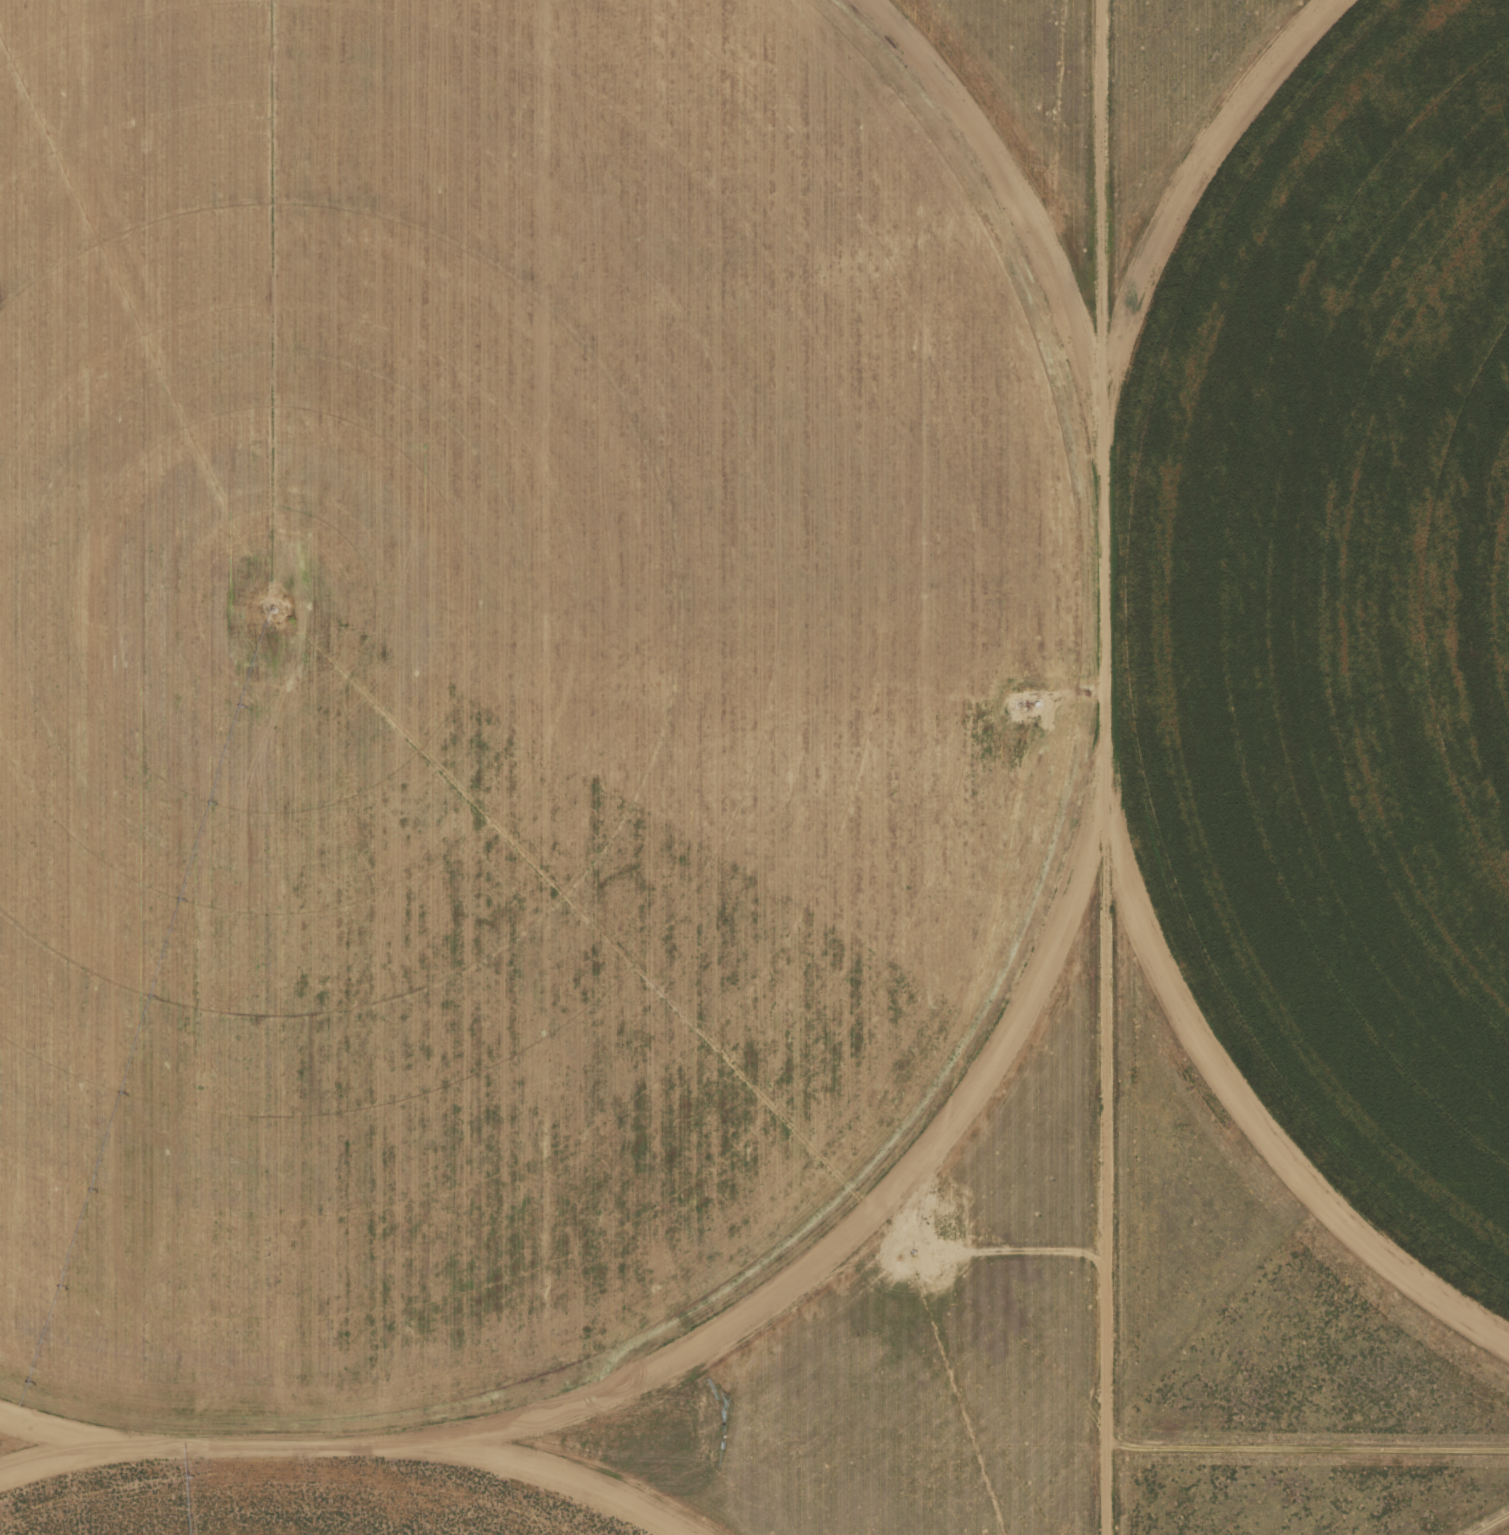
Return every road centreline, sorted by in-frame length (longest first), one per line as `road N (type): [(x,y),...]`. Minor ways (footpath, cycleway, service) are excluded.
road 1 (residential): [(1147,1381),(1508,1380)]

